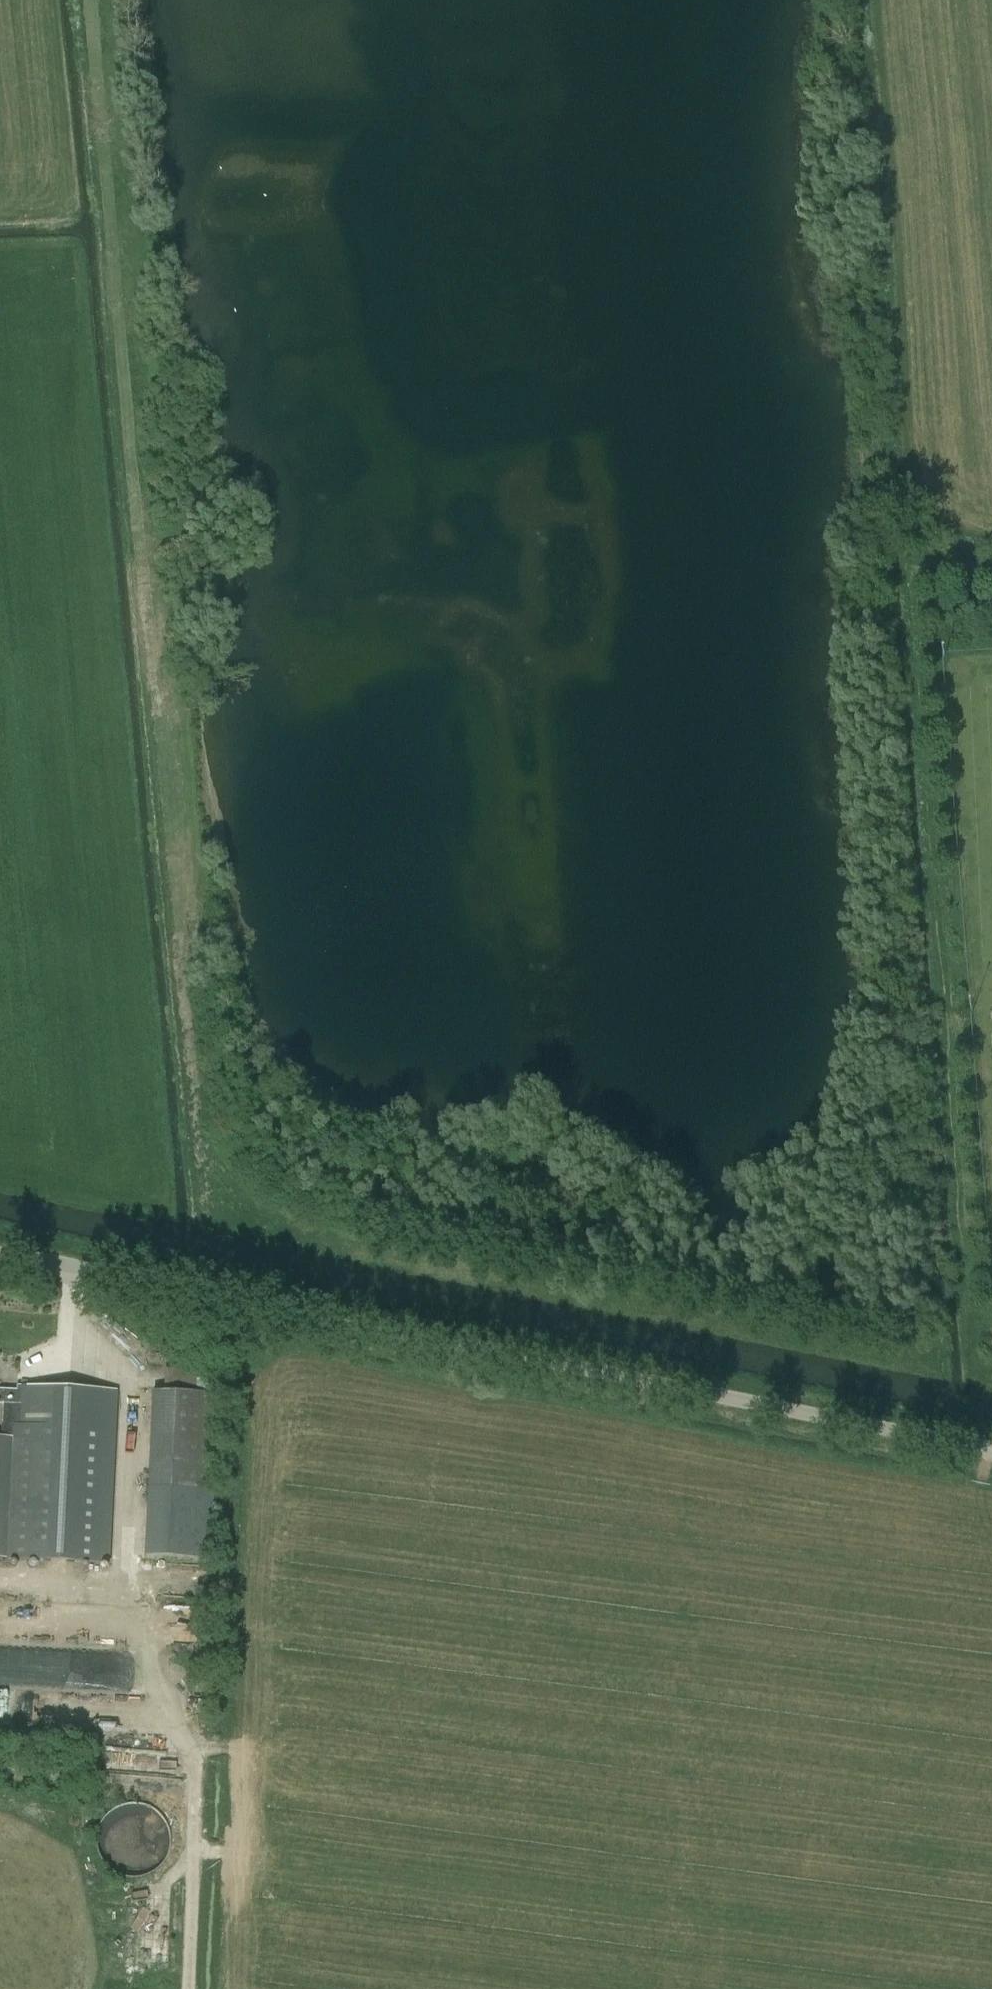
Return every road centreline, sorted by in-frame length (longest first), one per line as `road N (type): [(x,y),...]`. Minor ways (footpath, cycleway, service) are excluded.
road 1 (unclassified): [(991,1447),(0,1255)]

